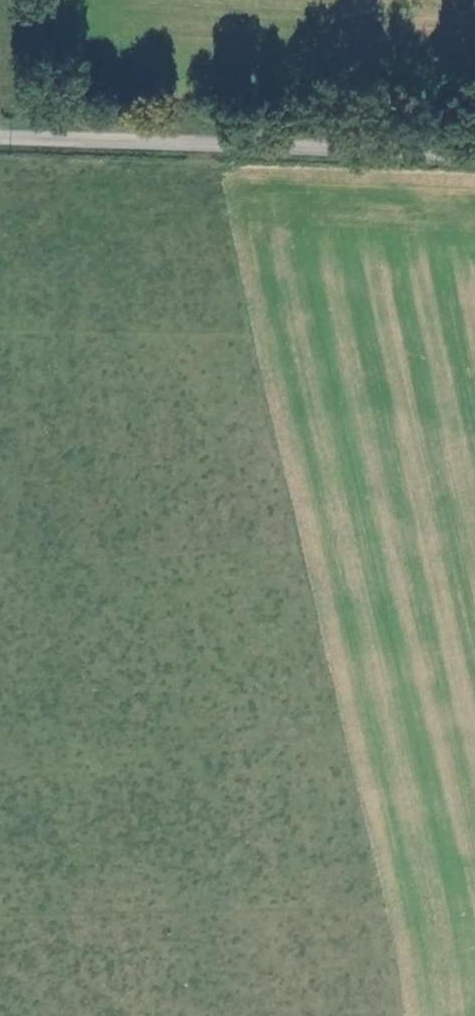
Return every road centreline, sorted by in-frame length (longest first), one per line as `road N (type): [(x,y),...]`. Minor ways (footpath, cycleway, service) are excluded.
road 1 (unclassified): [(474,159),(0,138)]

